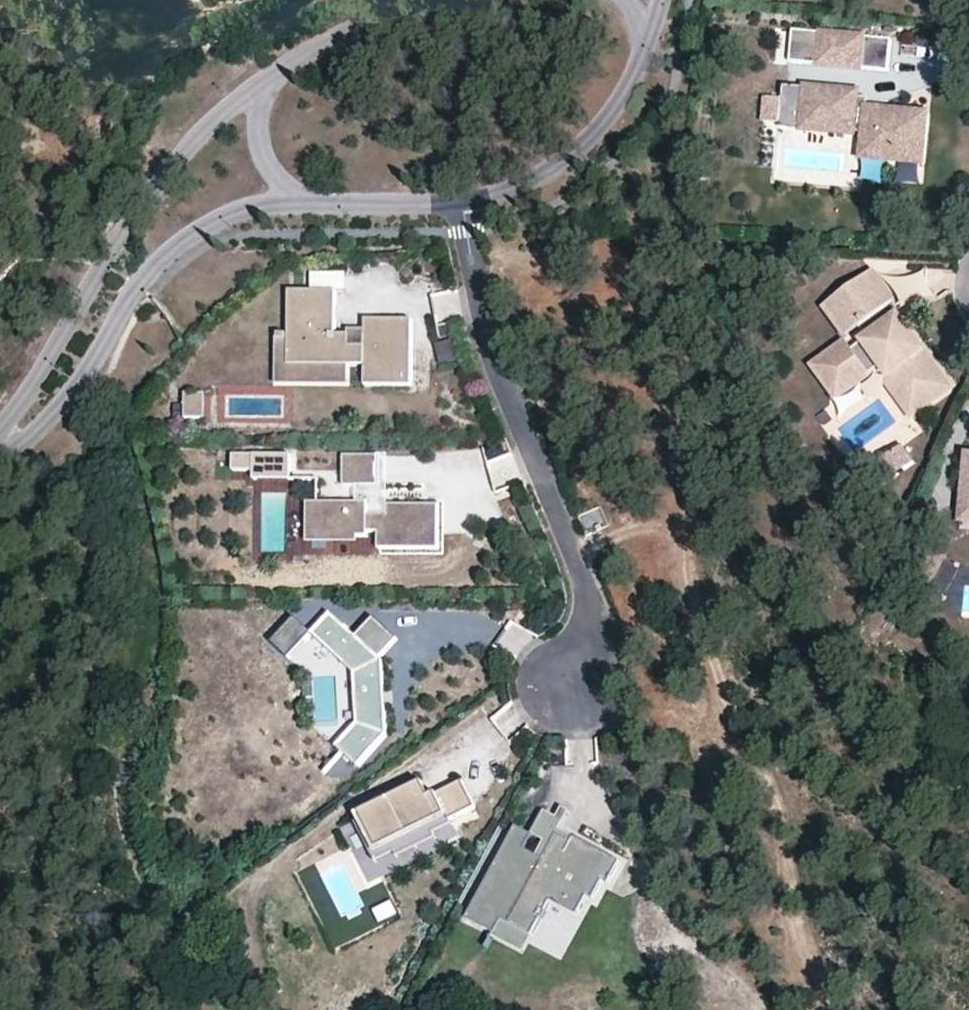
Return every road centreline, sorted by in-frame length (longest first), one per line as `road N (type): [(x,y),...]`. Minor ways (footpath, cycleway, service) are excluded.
road 1 (track): [(845,1009),(789,936),(690,555),(612,172)]
road 2 (residential): [(457,205),(489,353),(583,588),(590,625),(577,690)]
road 3 (tertiary): [(271,78),(233,105),(155,189),(0,430)]
road 4 (tertiary): [(0,455),(76,391),(155,267),(226,218),(297,202)]
road 5 (tertiary): [(457,205),(507,193),(576,153),(626,93),(646,51)]
road 6 (tertiary): [(441,0),(365,26),(271,78)]
road 7 (tertiary): [(297,202),(457,205)]
road 8 (tertiary): [(271,78),(261,106),(262,148),(297,202)]

